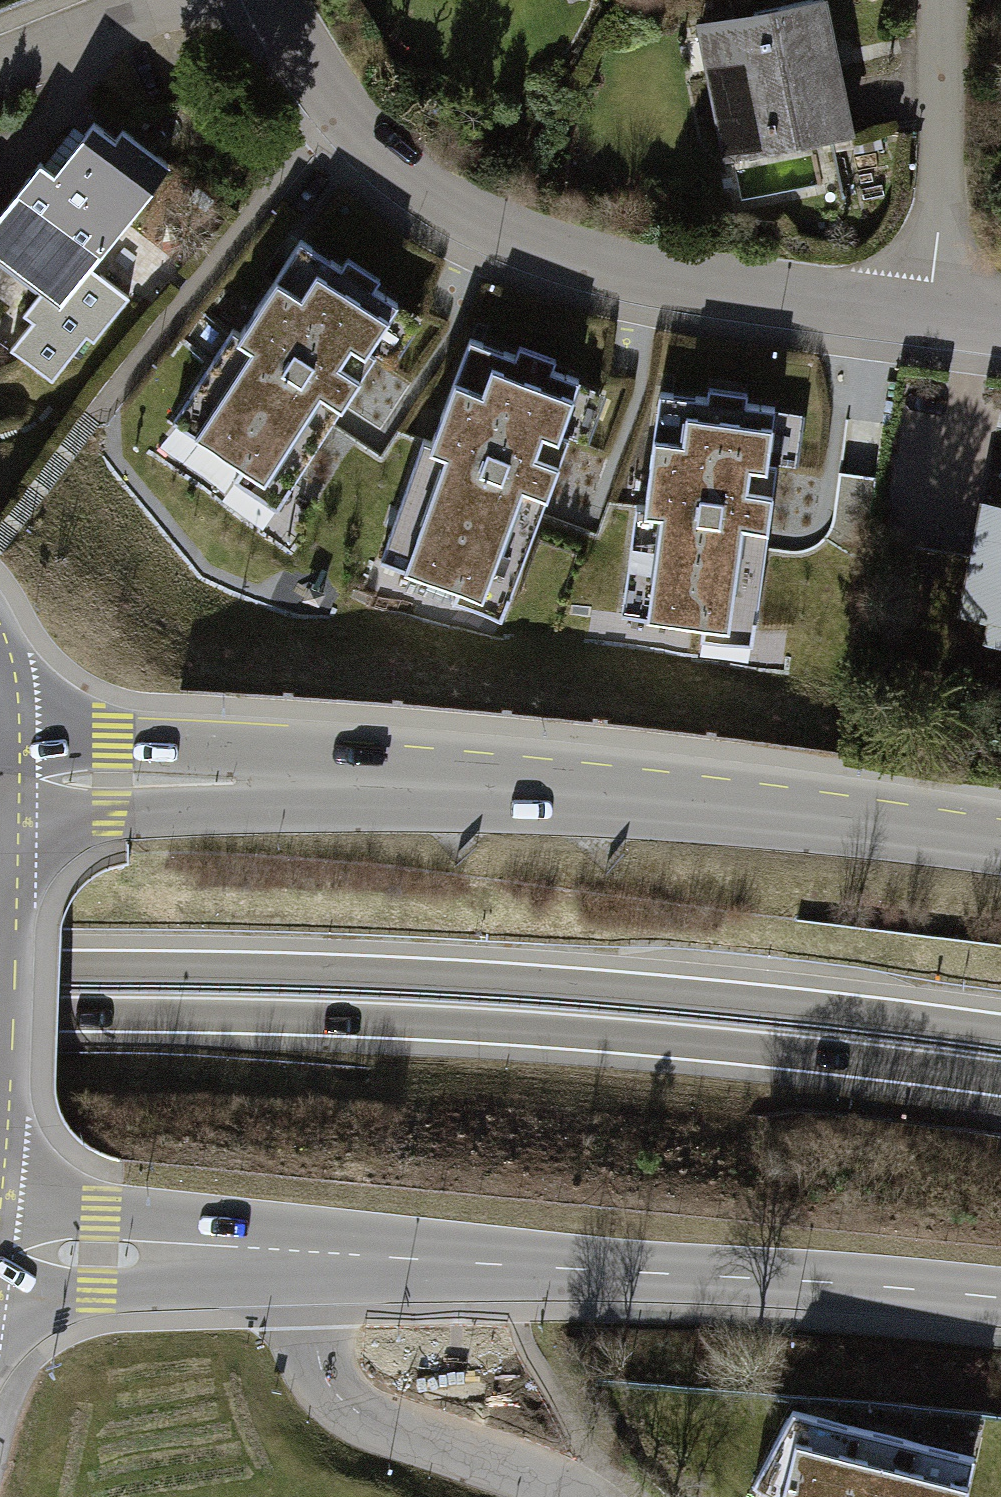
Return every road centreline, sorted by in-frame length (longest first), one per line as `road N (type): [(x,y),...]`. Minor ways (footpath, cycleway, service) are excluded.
road 1 (secondary): [(1000,841),(603,792),(83,779),(0,768)]
road 2 (trunk): [(1000,1034),(528,982),(0,968)]
road 3 (trunk): [(0,1016),(512,1030),(1000,1081)]
road 4 (residential): [(923,318),(591,269),(376,170),(278,0)]
road 5 (secondary): [(1000,1304),(709,1278),(308,1259)]
road 6 (unclassified): [(571,1496),(350,1405),(329,1386),(308,1259)]
road 7 (residential): [(939,0),(940,191),(923,318)]
road 8 (secondary): [(308,1259),(0,1249)]
road 9 (residential): [(168,0),(0,76)]

